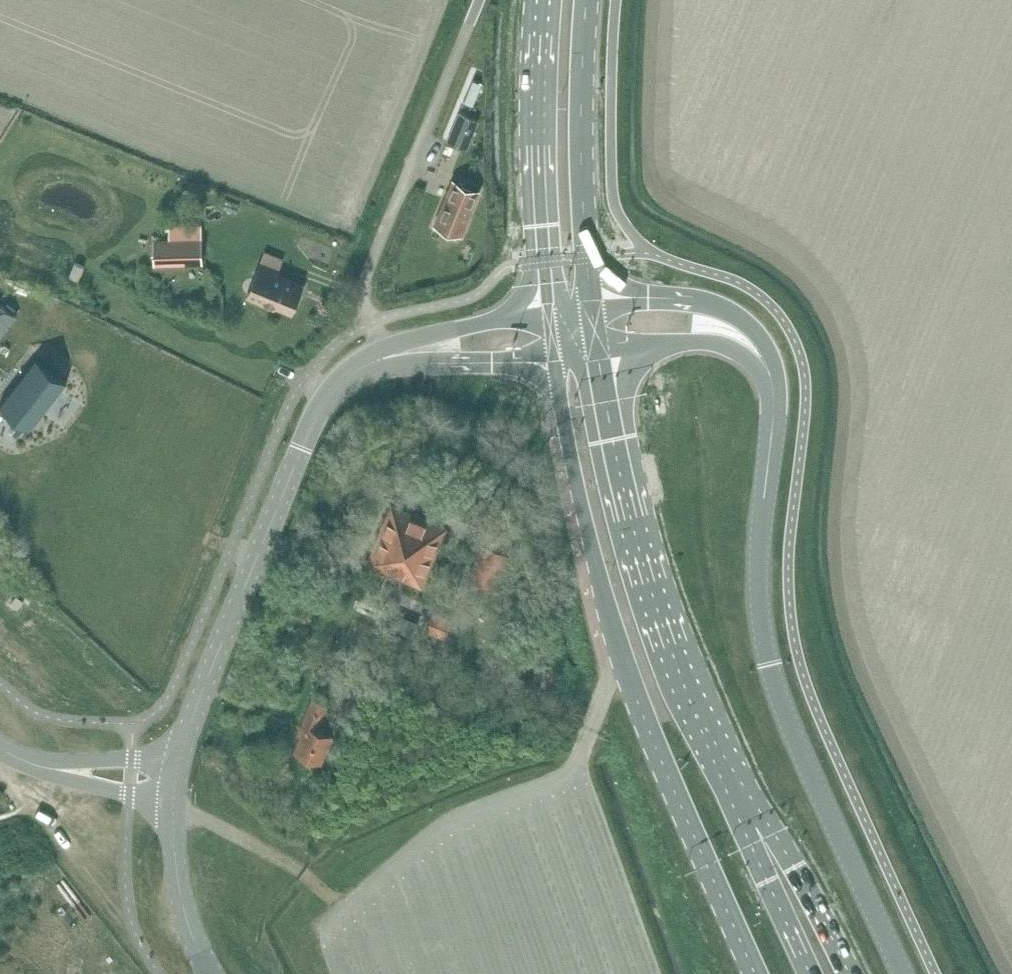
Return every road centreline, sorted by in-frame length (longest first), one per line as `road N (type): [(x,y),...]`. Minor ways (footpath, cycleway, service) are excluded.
road 1 (secondary): [(554,356),(619,649),(755,973)]
road 2 (unclassified): [(774,429),(759,569),(768,664),(903,973)]
road 3 (tertiary): [(176,763),(320,410),(342,382),(381,358)]
road 4 (secondary): [(699,718),(629,513),(598,352)]
road 5 (secondary): [(544,0),(541,164),(550,312)]
road 6 (secondary): [(592,308),(582,181),(584,0)]
road 7 (secondary): [(847,973),(796,869),(699,718)]
road 8 (secondary): [(810,973),(699,718)]
road 9 (unclassified): [(774,429),(778,374),(753,331),(691,305),(592,308)]
road 10 (unclassified): [(598,352),(701,342),(728,347),(754,365),(774,429)]
road 11 (unclassified): [(210,973),(180,888),(172,794)]
road 12 (tertiary): [(550,312),(448,330),(381,358)]
road 13 (tertiary): [(381,358),(554,356)]
road 14 (tertiary): [(10,754),(74,780),(172,794)]
road 15 (tertiary): [(176,763),(57,764),(10,754)]

